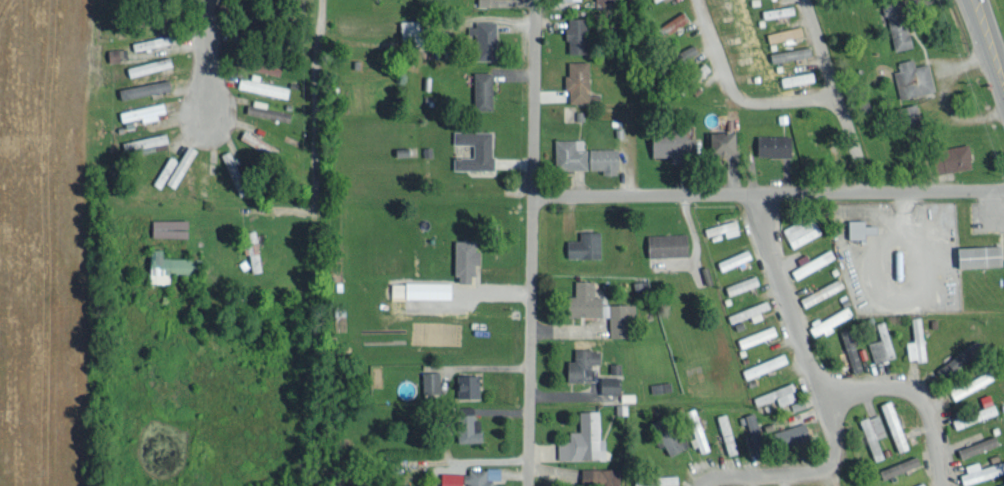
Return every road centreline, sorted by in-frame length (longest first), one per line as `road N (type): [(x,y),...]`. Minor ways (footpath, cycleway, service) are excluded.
road 1 (residential): [(528,485),(533,0)]
road 2 (residential): [(531,193),(1003,188)]
road 3 (residential): [(942,485),(931,424),(914,395),(815,385),(831,431),(824,462),(704,485)]
road 4 (residential): [(815,385),(750,191)]
road 5 (residential): [(317,0),(314,204)]
road 6 (residential): [(837,95),(747,99),(728,78),(700,0)]
road 7 (residential): [(803,0),(871,189)]

